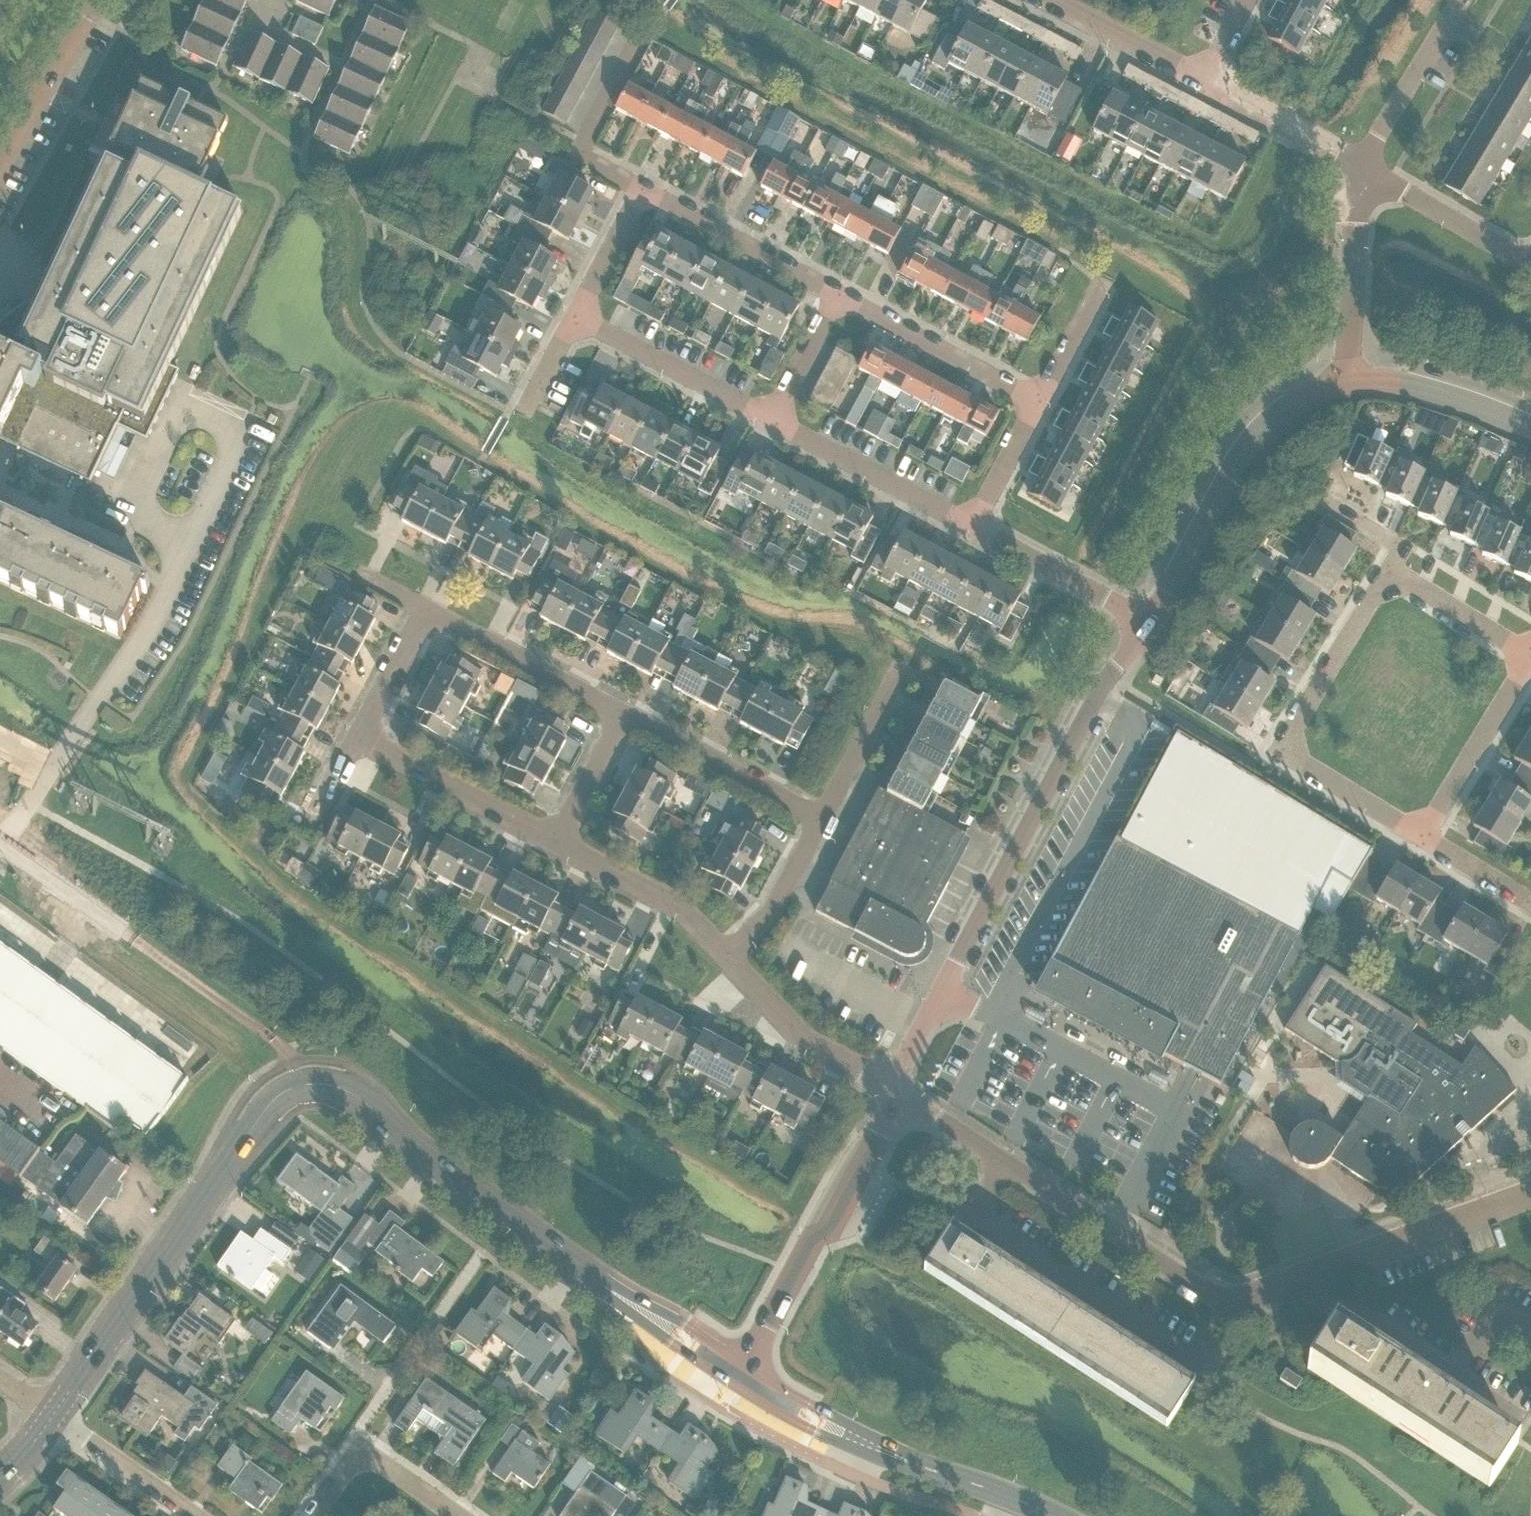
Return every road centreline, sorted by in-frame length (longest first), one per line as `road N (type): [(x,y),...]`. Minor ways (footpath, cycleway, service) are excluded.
road 1 (unclassified): [(1530,1196),(1231,1307),(897,1090)]
road 2 (unclassified): [(1150,622),(1091,702),(920,1028),(897,1090)]
road 3 (secondary): [(52,1418),(260,1115),(299,1086)]
road 4 (residential): [(1422,841),(1273,754),(1384,572)]
road 5 (unclassified): [(0,834),(156,610),(189,536)]
road 6 (unclassified): [(1362,367),(1282,407),(1245,447),(1150,622)]
road 7 (secondary): [(578,1267),(354,1094),(299,1086)]
road 8 (unclassified): [(897,1090),(833,1222),(809,1244),(746,1366)]
road 9 (unclassified): [(189,536),(239,427),(173,403),(128,506)]
road 10 (secondary): [(735,1386),(820,1434),(904,1468),(947,1475)]
road 11 (residential): [(559,844),(355,738)]
road 12 (secondary): [(947,1475),(746,1366)]
road 13 (residential): [(625,713),(423,608)]
road 14 (residential): [(967,532),(769,420)]
road 15 (residential): [(827,817),(625,713)]
road 16 (residential): [(1038,401),(836,300)]
road 17 (residential): [(836,300),(641,193)]
road 18 (residential): [(769,420),(573,321)]
road 19 (residential): [(641,193),(576,158),(643,32)]
road 20 (residential): [(897,1090),(788,1034),(729,964)]
road 21 (residential): [(729,964),(684,911),(559,844)]
road 22 (residential): [(1422,841),(1530,660)]
road 23 (residential): [(1362,367),(1363,161)]
road 24 (residential): [(1150,622),(967,532)]
road 25 (secondary): [(578,1267),(735,1386)]
road 26 (secondary): [(746,1366),(677,1318),(578,1267)]
road 27 (residential): [(1363,161),(1520,257),(1530,255)]
road 28 (residential): [(1363,161),(1462,0)]
road 29 (unclassified): [(0,161),(91,0)]
road 30 (residential): [(448,1515),(352,1457),(312,1515)]
road 31 (residential): [(1363,161),(1203,77)]
road 32 (residential): [(729,964),(774,921),(827,817)]
road 33 (unclassified): [(1530,425),(1456,389),(1362,367)]
road 34 (residential): [(827,817),(911,662)]
road 35 (residential): [(1203,77),(1051,0)]
road 36 (residential): [(192,1515),(52,1418)]
road 37 (residential): [(1384,572),(1530,659)]
road 38 (unclassified): [(123,932),(0,844)]
road 39 (residential): [(967,532),(1038,401)]
road 40 (residential): [(355,738),(423,608)]
road 41 (unclassified): [(559,844),(625,713)]
road 42 (residential): [(573,321),(641,193)]
road 43 (residential): [(769,420),(836,300)]
road 44 (residential): [(1038,401),(1103,285)]
road 45 (residential): [(1530,910),(1422,841)]

